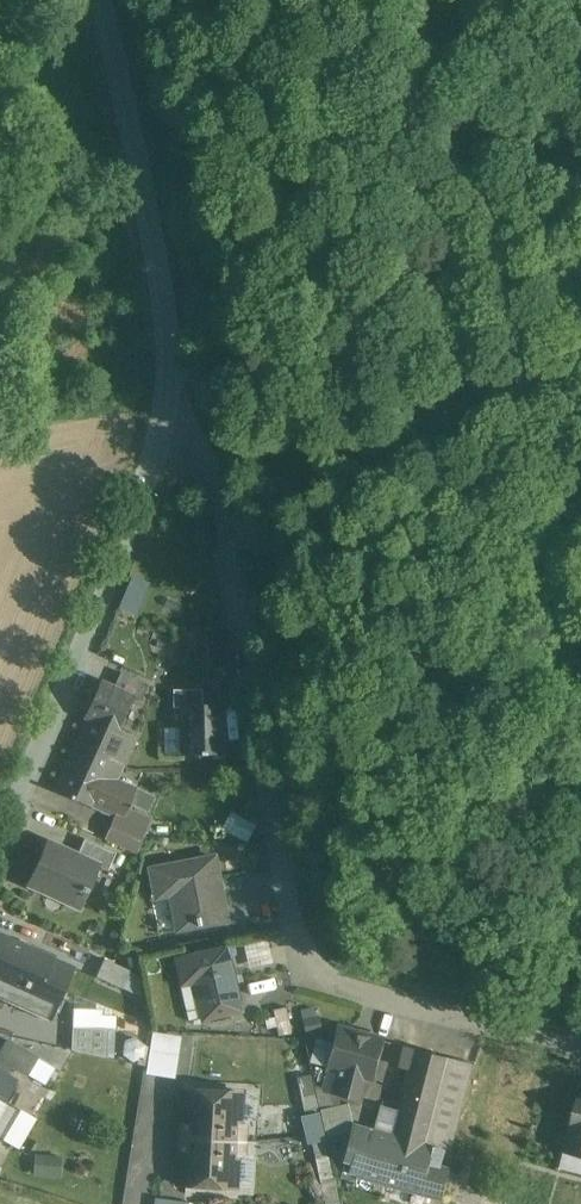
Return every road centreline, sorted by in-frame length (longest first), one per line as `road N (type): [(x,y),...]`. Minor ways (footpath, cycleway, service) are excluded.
road 1 (residential): [(580,1045),(354,989),(318,963),(289,887),(228,508),(201,447),(166,433)]
road 2 (unclassified): [(0,848),(64,708),(166,433)]
road 3 (unclassified): [(166,433),(173,351),(100,0)]

